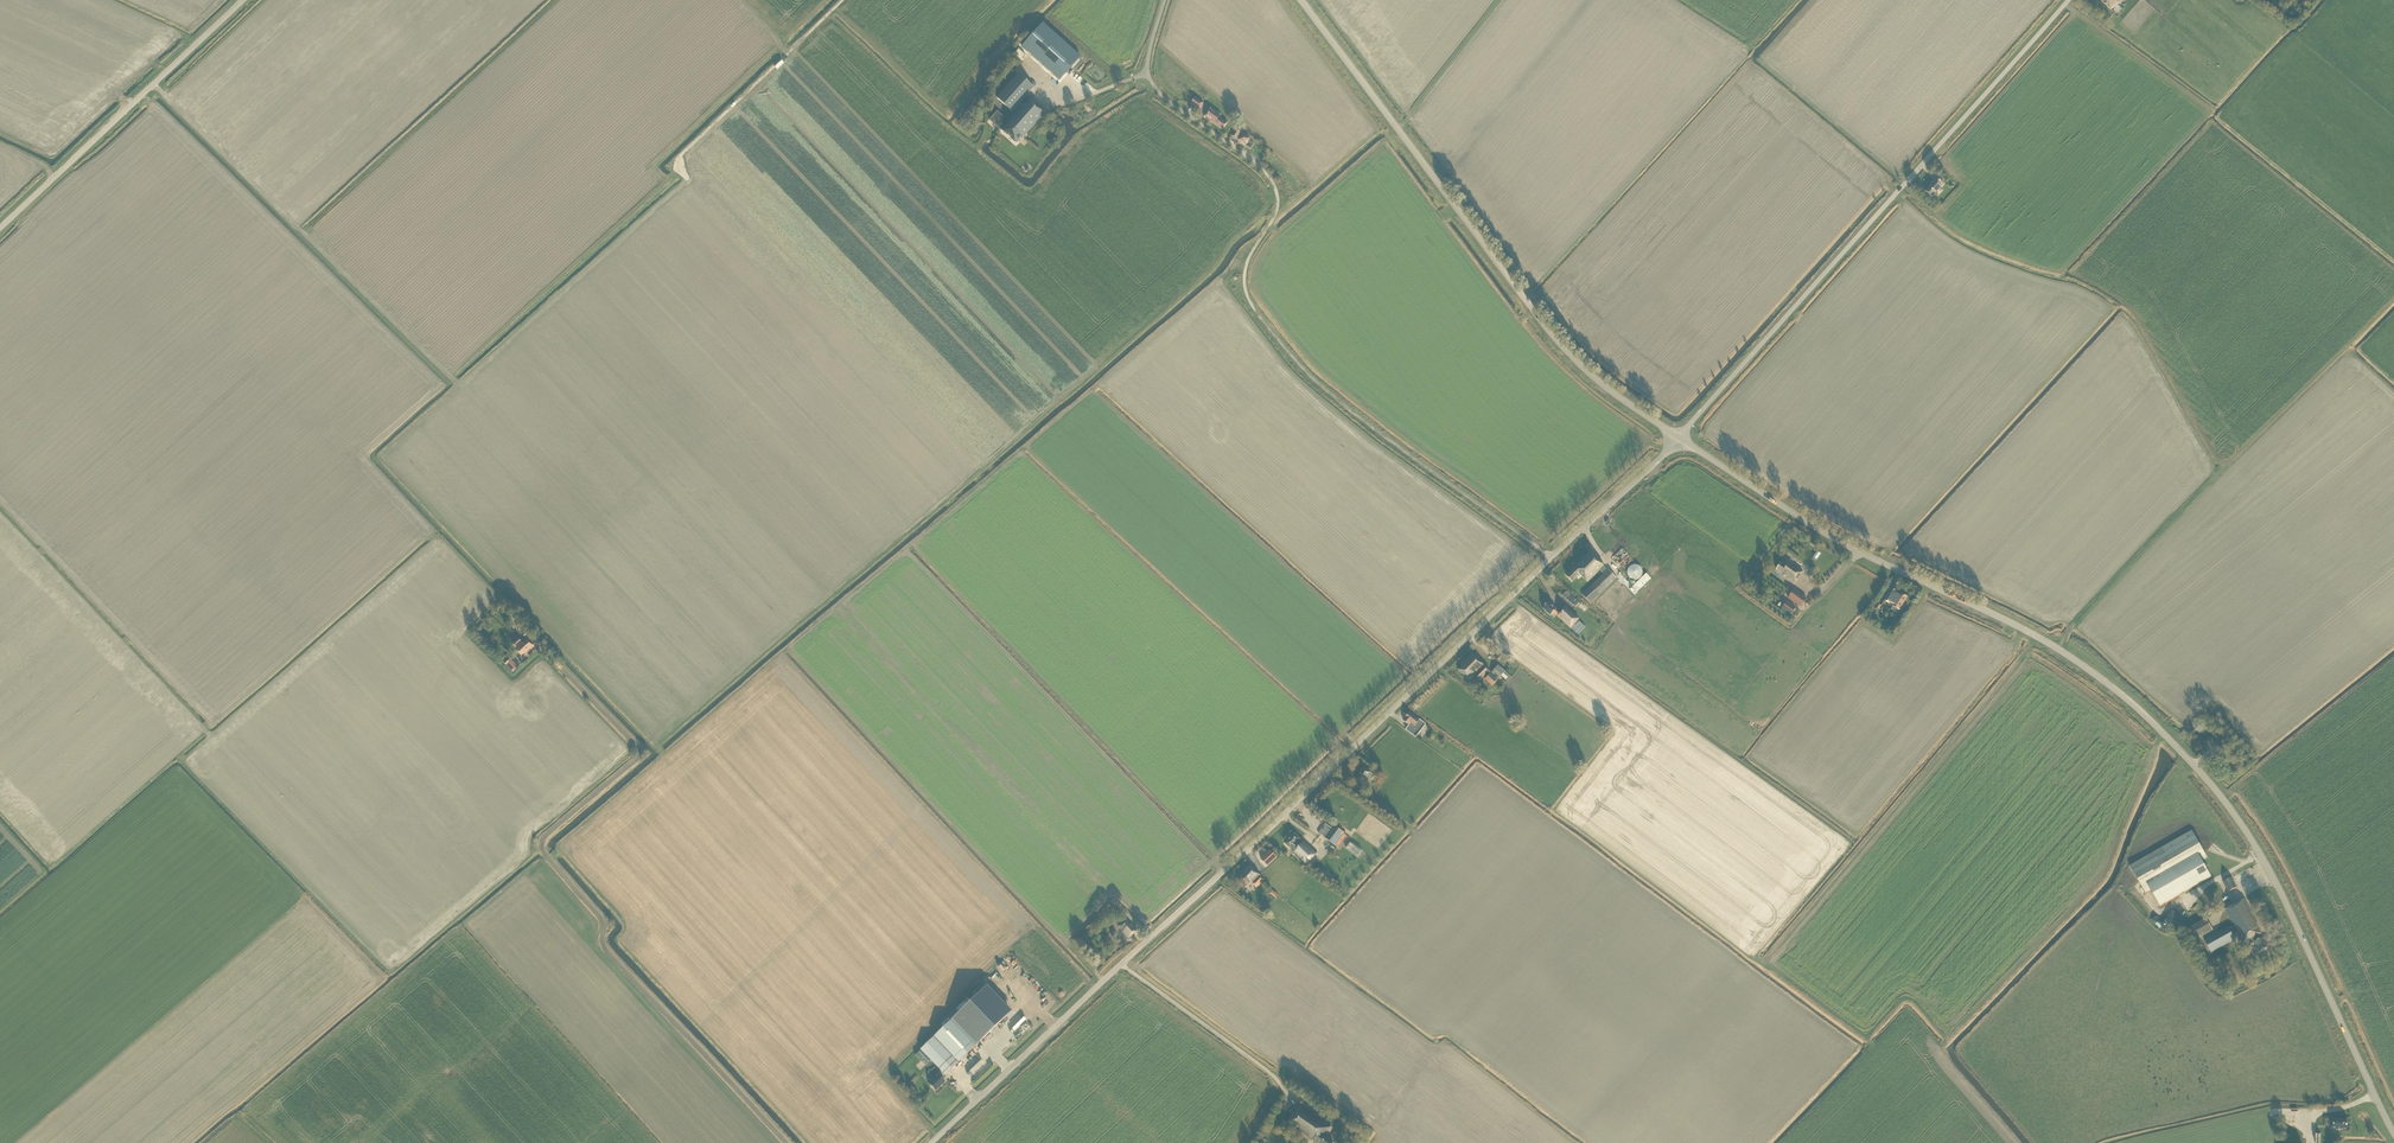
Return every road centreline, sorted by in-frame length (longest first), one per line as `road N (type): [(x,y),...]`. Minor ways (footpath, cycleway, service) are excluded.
road 1 (tertiary): [(2393,1133),(2263,860),(2179,750),(2062,653),(1833,538),(1679,438)]
road 2 (unclassified): [(932,1142),(1679,438)]
road 3 (track): [(788,1142),(607,952),(600,920),(543,850),(547,836),(637,756),(547,655)]
road 4 (unclassified): [(1679,438),(2069,0)]
road 5 (tertiary): [(1679,438),(1598,382),(1558,342),(1301,0)]
road 6 (track): [(1552,557),(1356,415),(1283,346),(1253,307),(1245,281),(1275,217)]
road 7 (tertiary): [(0,228),(245,0)]
road 8 (unclassified): [(1275,217),(1278,195),(1266,173),(1151,81),(1148,55),(1164,0)]
road 9 (track): [(678,175),(682,156),(844,0)]

